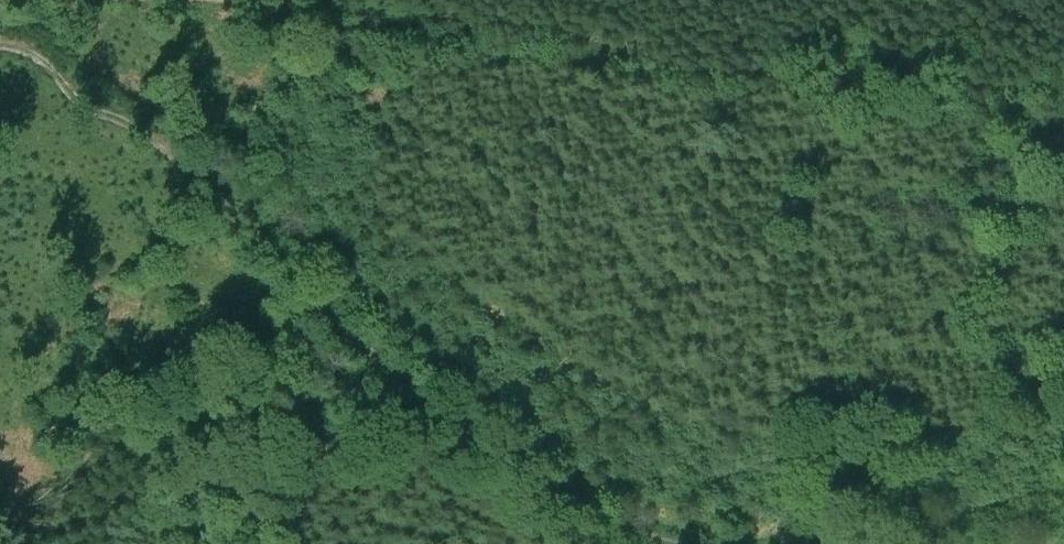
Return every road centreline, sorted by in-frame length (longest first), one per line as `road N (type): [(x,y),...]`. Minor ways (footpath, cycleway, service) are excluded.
road 1 (track): [(704,543),(636,527),(560,488),(366,345),(302,287),(262,237),(244,165),(252,115),(288,75)]
road 2 (track): [(0,45),(42,58),(83,107),(141,129),(262,237)]

